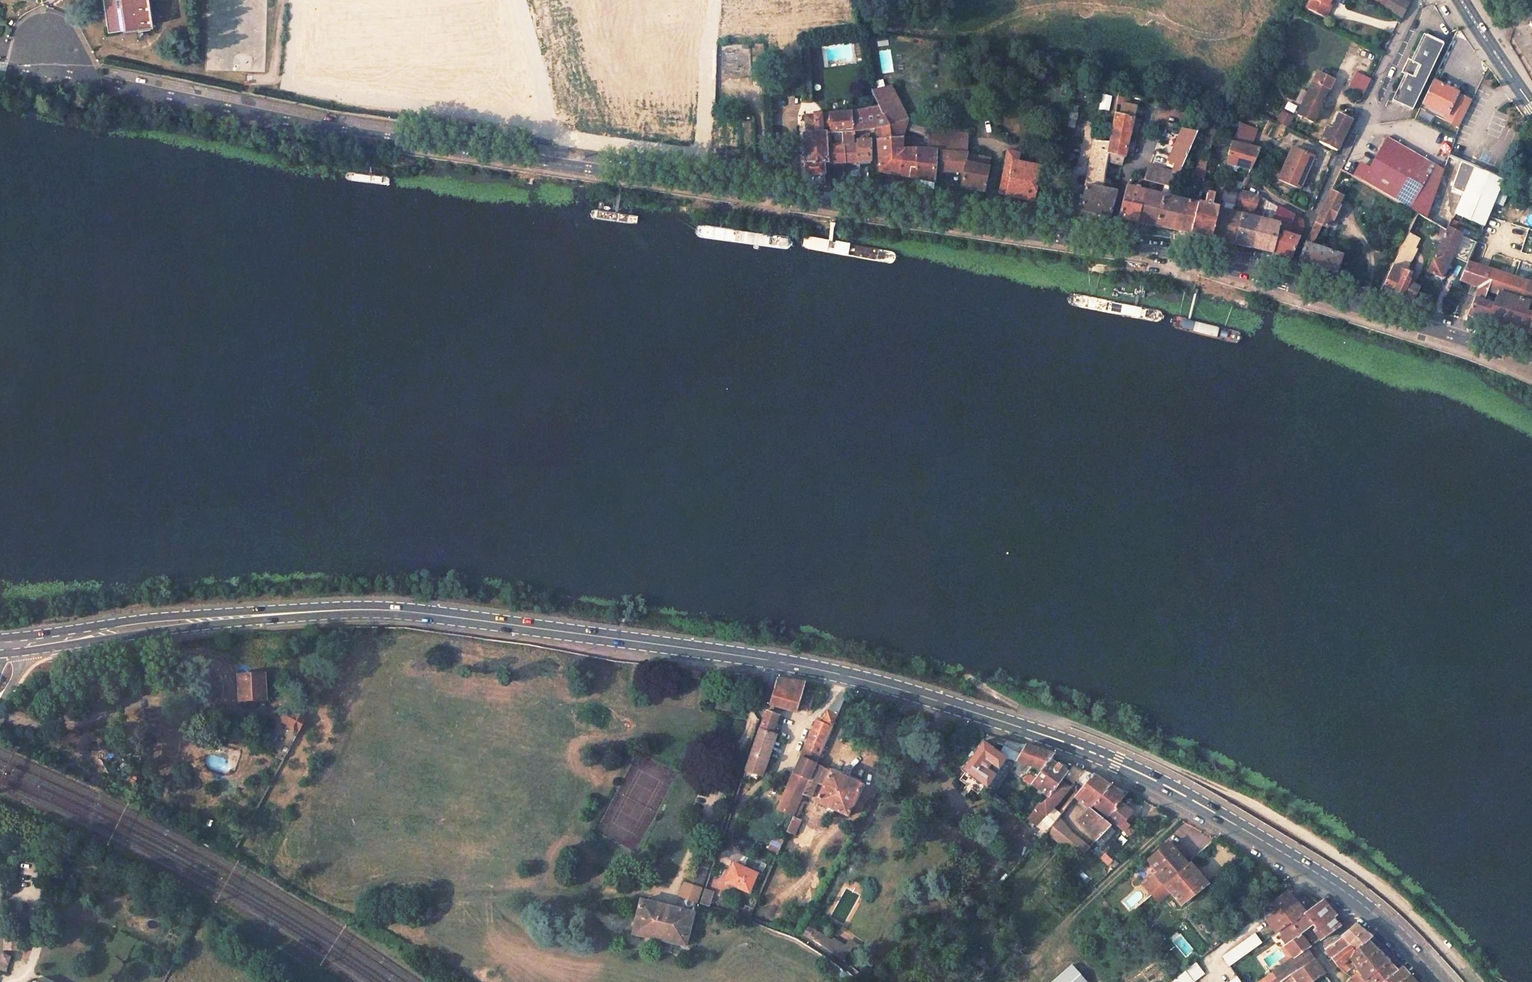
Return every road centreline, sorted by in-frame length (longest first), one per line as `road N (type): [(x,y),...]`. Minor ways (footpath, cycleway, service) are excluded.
road 1 (primary): [(1439,981),(1361,904),(1184,795),(1030,731),(789,663),(420,612),(345,610),(3,647)]
road 2 (residential): [(0,71),(98,80),(407,142),(706,185)]
road 3 (residential): [(1282,285),(1193,258),(706,185)]
road 4 (residential): [(1282,285),(1420,0)]
road 5 (residential): [(1531,357),(1282,285)]
road 6 (primary): [(1462,0),(1531,107)]

